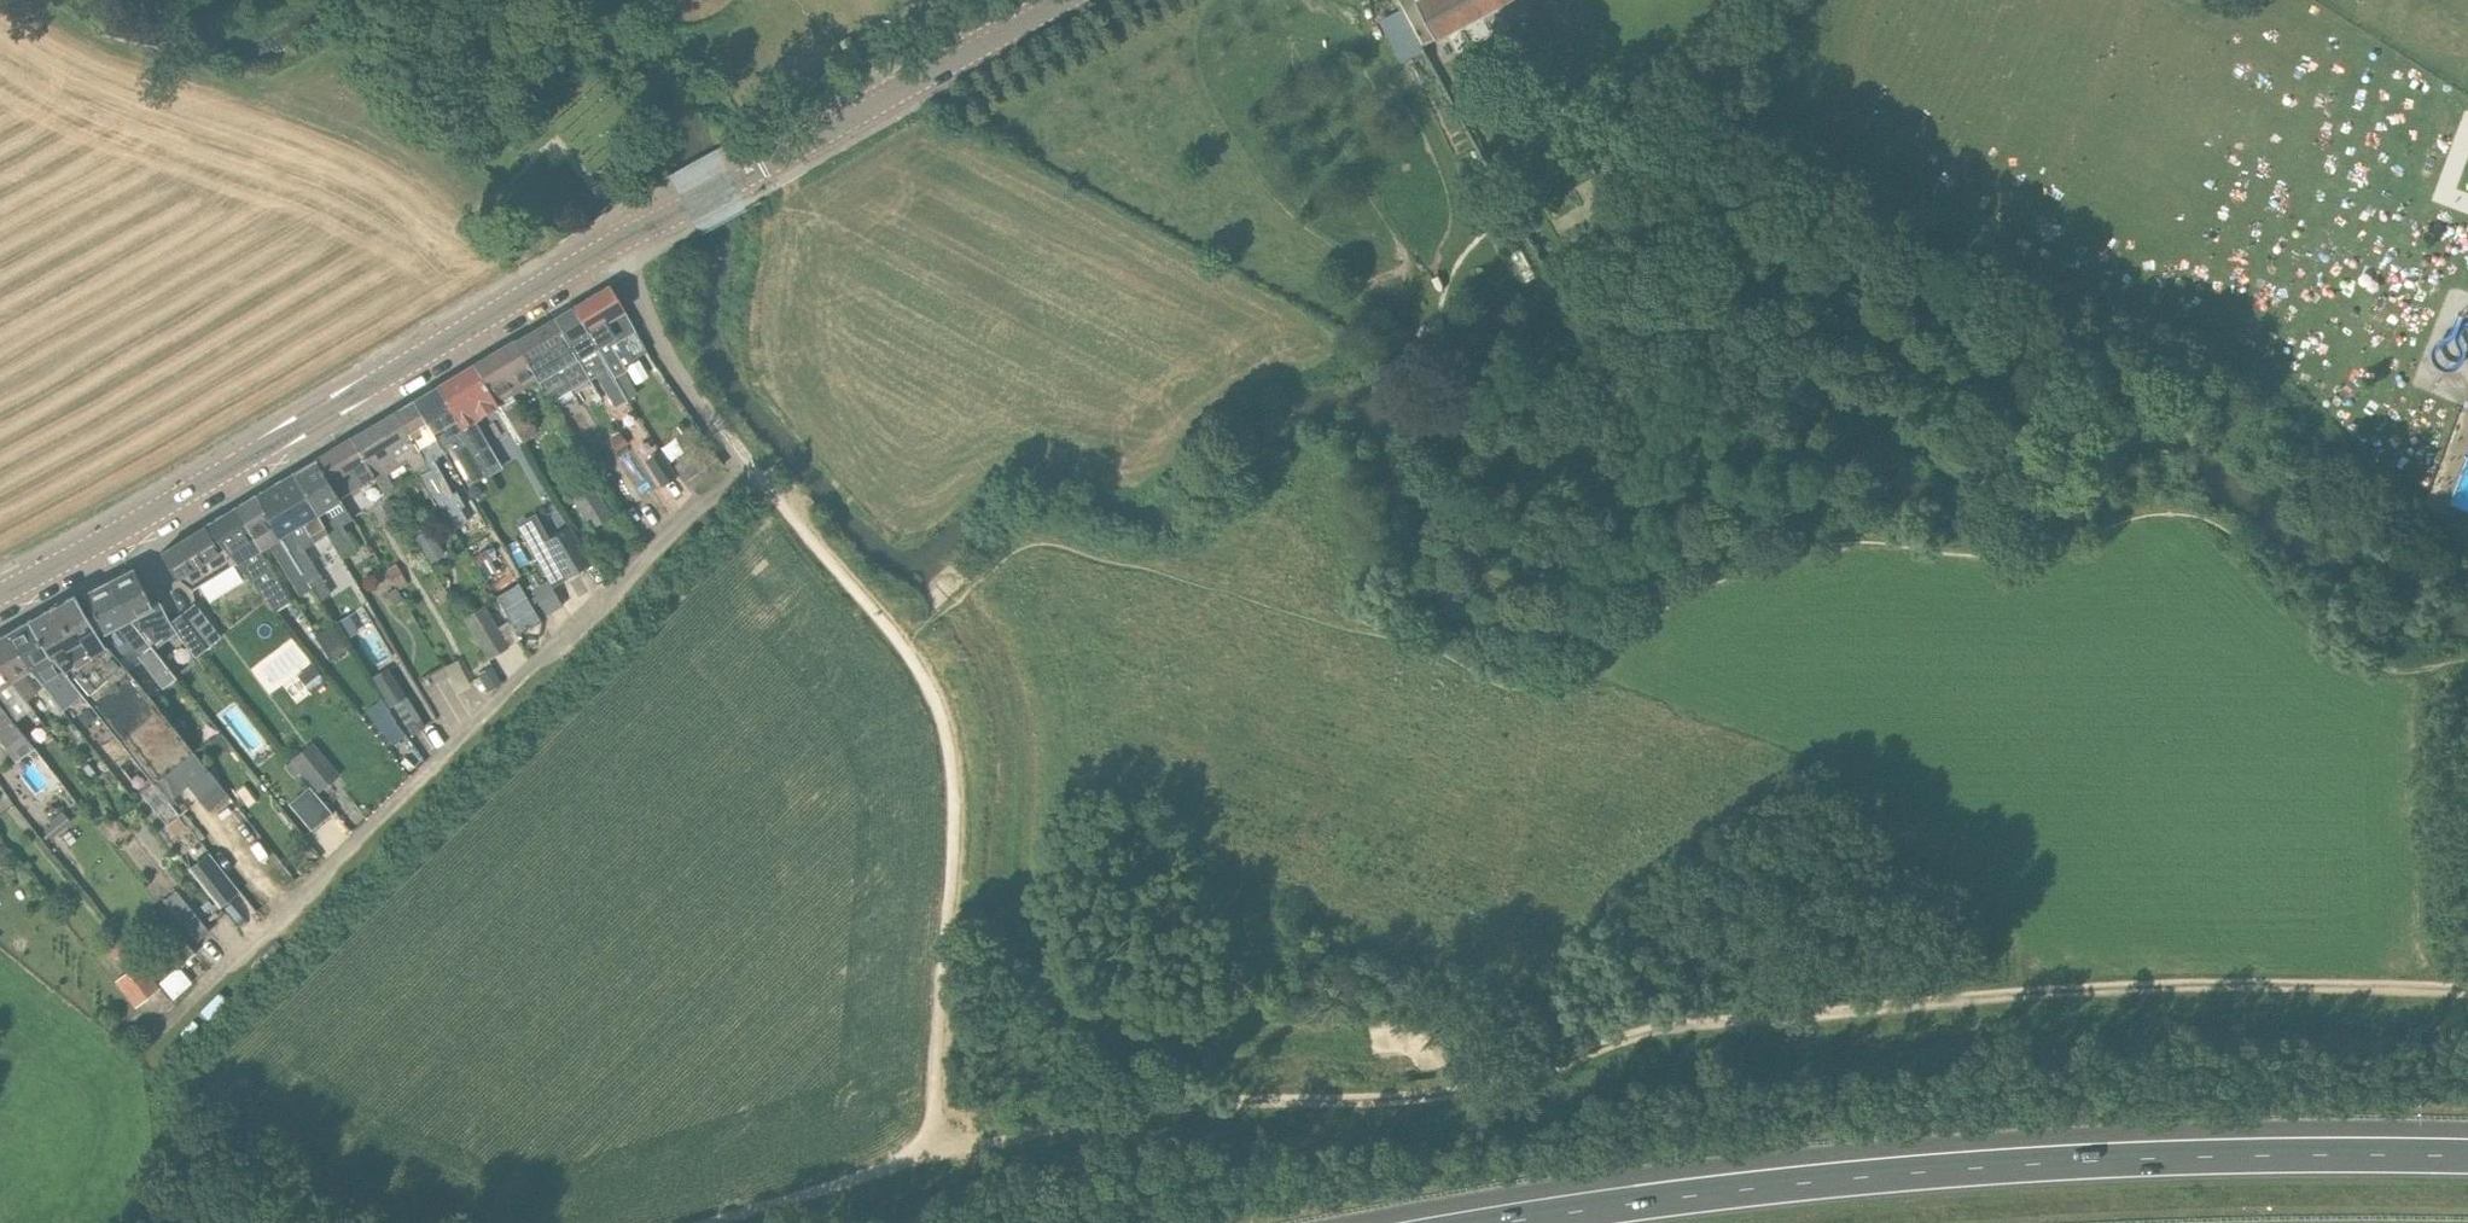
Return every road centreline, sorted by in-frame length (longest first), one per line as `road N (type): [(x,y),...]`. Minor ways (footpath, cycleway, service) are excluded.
road 1 (track): [(930,1160),(1061,1128),(1470,1090),(1520,1080),(1593,1049),(1711,1024),(2024,1004),(2467,997)]
road 2 (tertiary): [(0,599),(611,245),(1067,0)]
road 3 (motorway): [(2467,1155),(1997,1164),(1683,1194),(1483,1222)]
road 4 (track): [(930,1160),(948,867),(947,759),(937,706),(909,657)]
road 5 (track): [(909,657),(747,471)]
road 6 (track): [(718,1222),(930,1160)]

